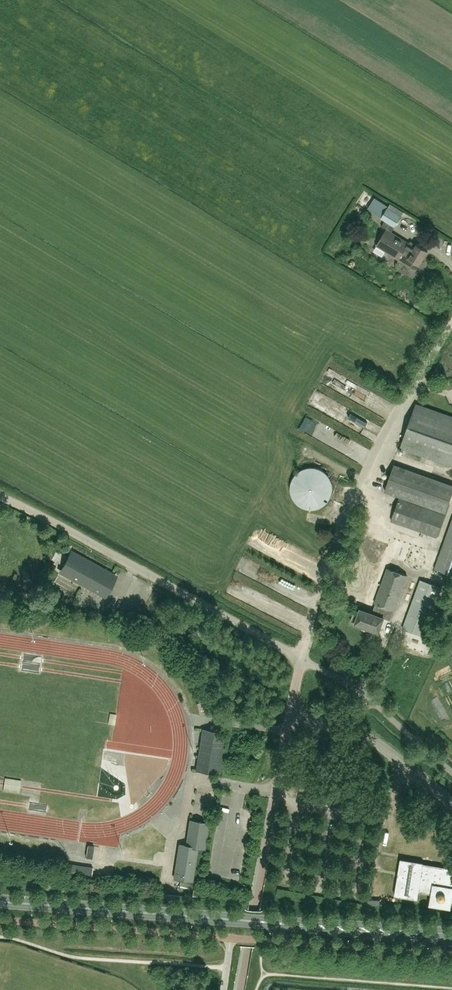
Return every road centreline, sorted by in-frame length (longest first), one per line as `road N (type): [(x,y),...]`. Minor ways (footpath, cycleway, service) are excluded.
road 1 (secondary): [(451,939),(0,901)]
road 2 (unclassified): [(303,659),(359,482),(451,322)]
road 3 (unclassified): [(303,659),(0,498)]
road 4 (unclassified): [(451,803),(361,734),(290,717)]

